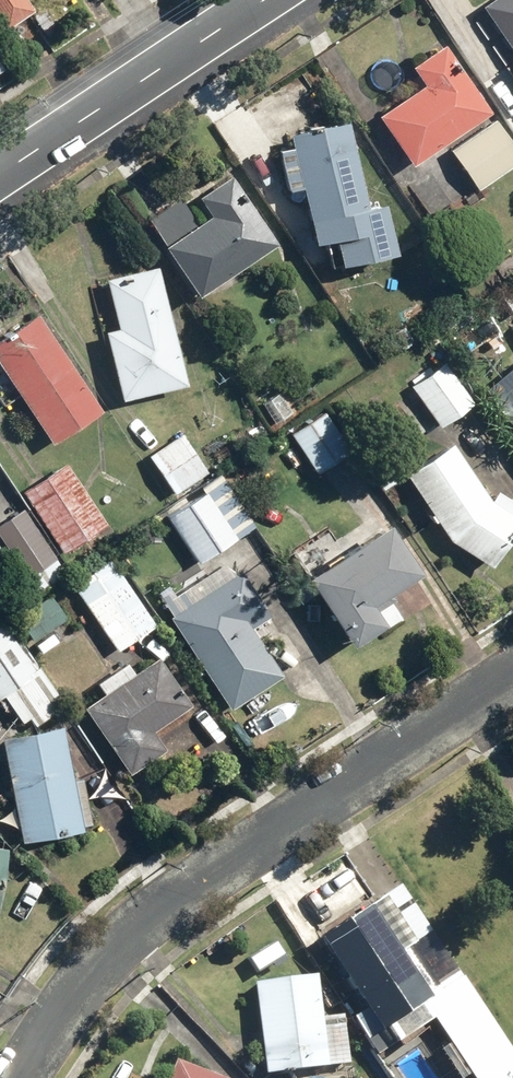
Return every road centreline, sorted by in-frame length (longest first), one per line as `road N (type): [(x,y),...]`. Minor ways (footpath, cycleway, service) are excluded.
road 1 (residential): [(24,1077),(72,997),(147,917),(512,676)]
road 2 (tertiary): [(270,0),(0,180)]

